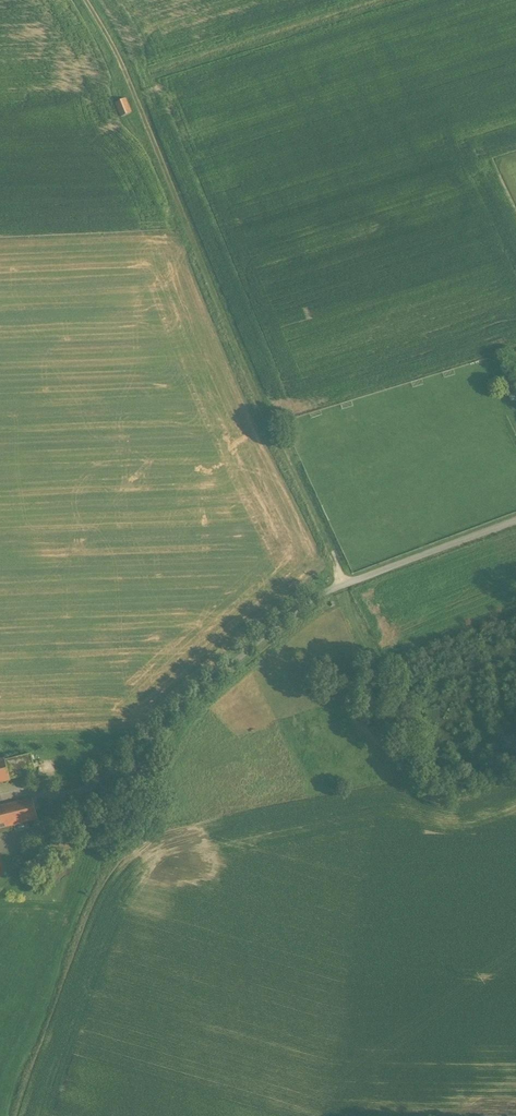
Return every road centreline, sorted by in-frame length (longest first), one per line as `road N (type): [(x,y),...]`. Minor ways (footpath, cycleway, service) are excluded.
road 1 (track): [(342,584),(241,362),(139,103),(85,0)]
road 2 (unclassified): [(515,518),(317,597),(106,772),(50,792)]

